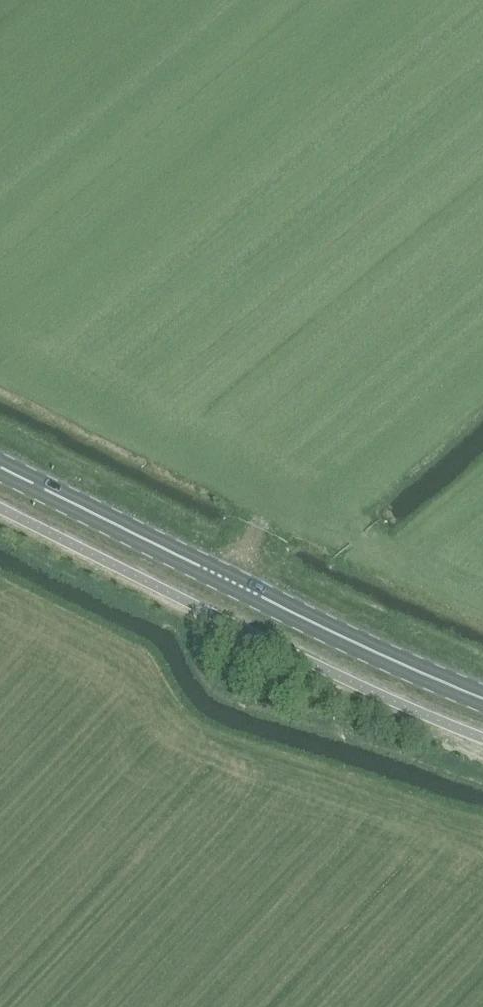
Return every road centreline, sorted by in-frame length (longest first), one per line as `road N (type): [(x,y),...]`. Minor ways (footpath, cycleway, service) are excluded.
road 1 (primary): [(482,697),(0,464)]

